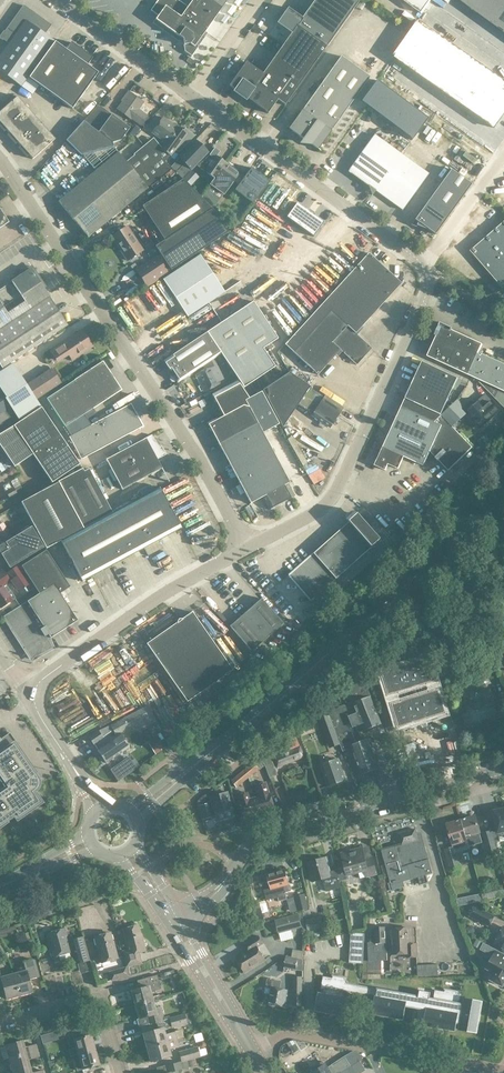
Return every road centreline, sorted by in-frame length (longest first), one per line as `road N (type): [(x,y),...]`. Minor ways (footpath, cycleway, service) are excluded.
road 1 (unclassified): [(248,547),(320,510),(335,493),(426,277),(411,254),(191,95)]
road 2 (secondary): [(133,813),(503,504)]
road 3 (unclassified): [(248,547),(192,448),(0,160)]
road 4 (residential): [(232,870),(268,836),(503,771)]
road 5 (unclassified): [(26,690),(166,591),(248,547)]
road 6 (residential): [(503,1072),(289,1033),(252,1051)]
road 7 (residential): [(122,1072),(99,1007),(0,1026)]
road 8 (unclassified): [(191,95),(58,0)]
road 9 (unclassified): [(171,932),(252,1051)]
road 10 (unclassified): [(252,1051),(185,924)]
road 11 (unclassified): [(101,806),(26,690)]

